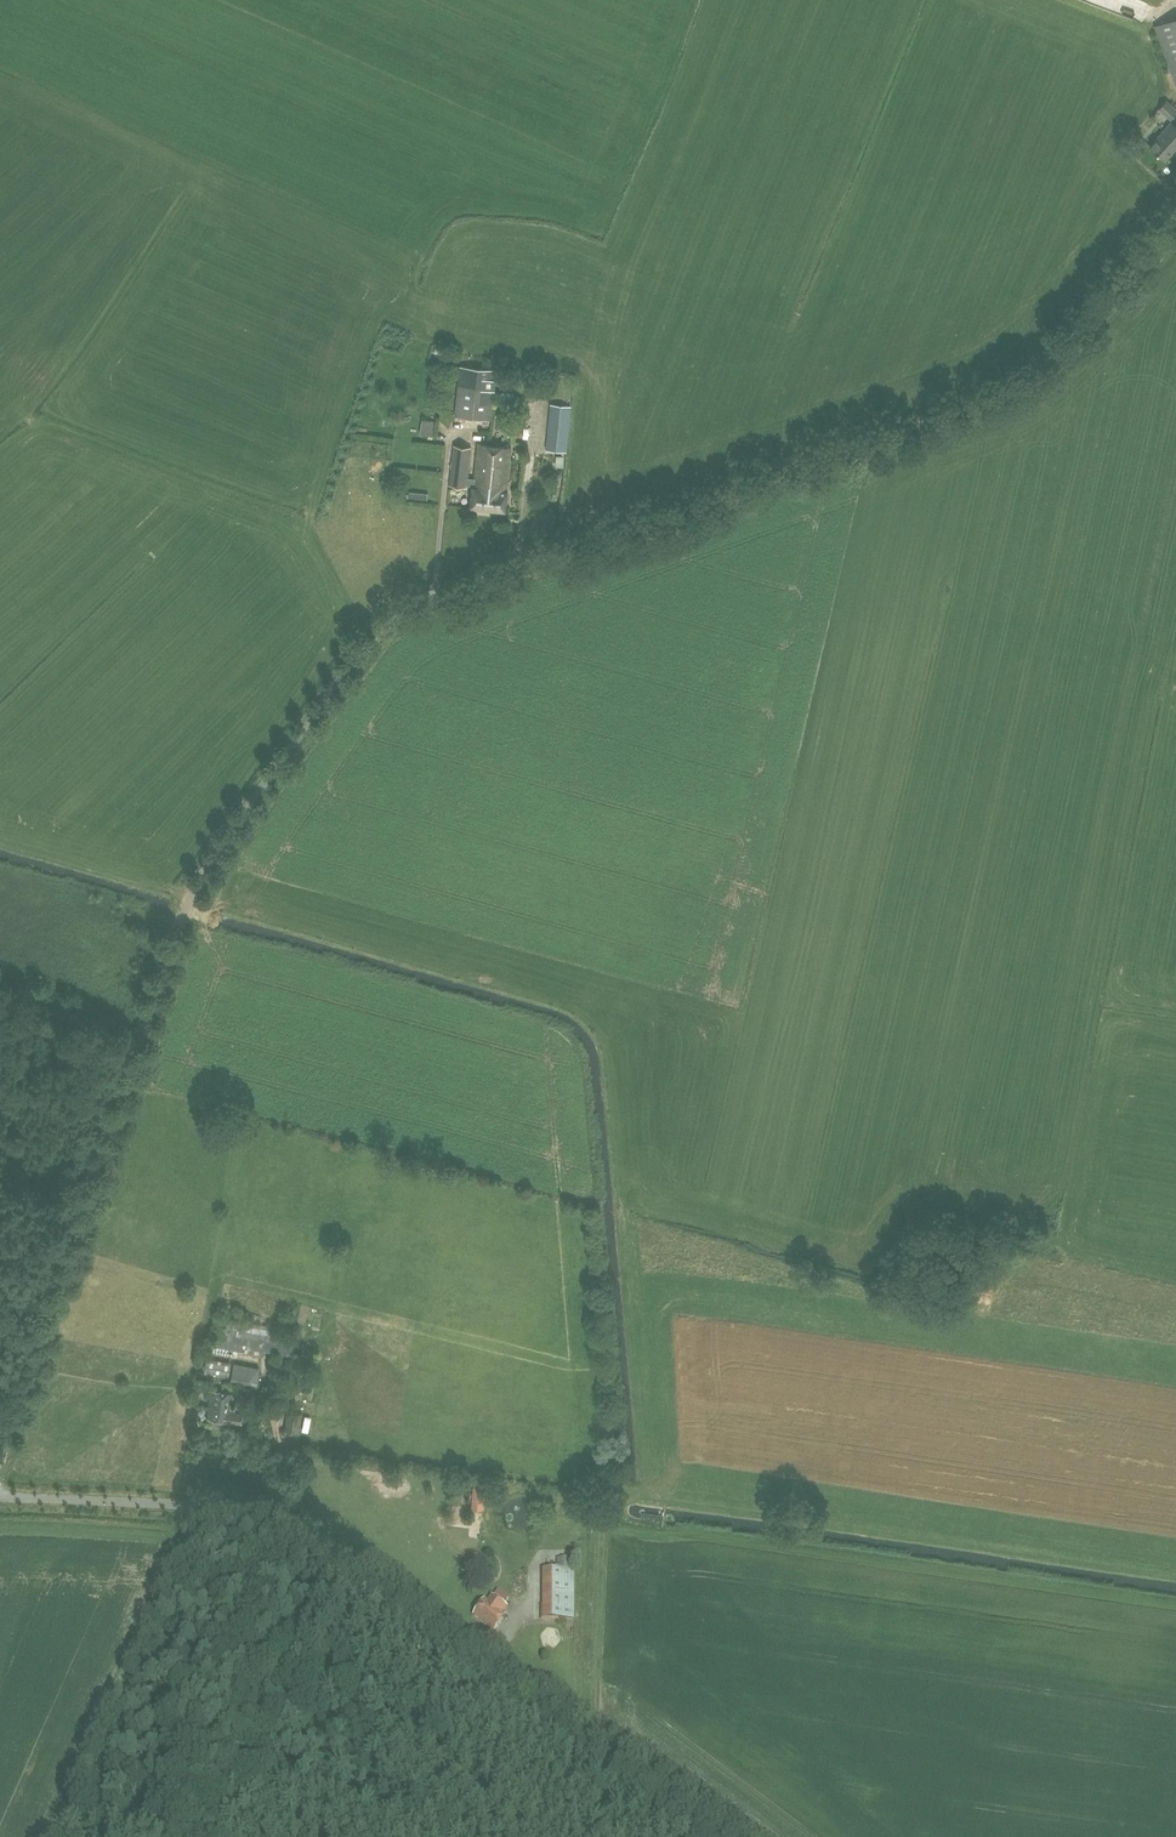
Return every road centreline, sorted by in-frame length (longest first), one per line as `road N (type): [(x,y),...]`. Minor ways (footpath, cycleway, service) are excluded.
road 1 (unclassified): [(0,1454),(197,885),(365,646),(434,598),(1006,389),(1048,359),(1175,221)]
road 2 (unclassified): [(716,1836),(272,1515),(214,1505),(0,1495)]

